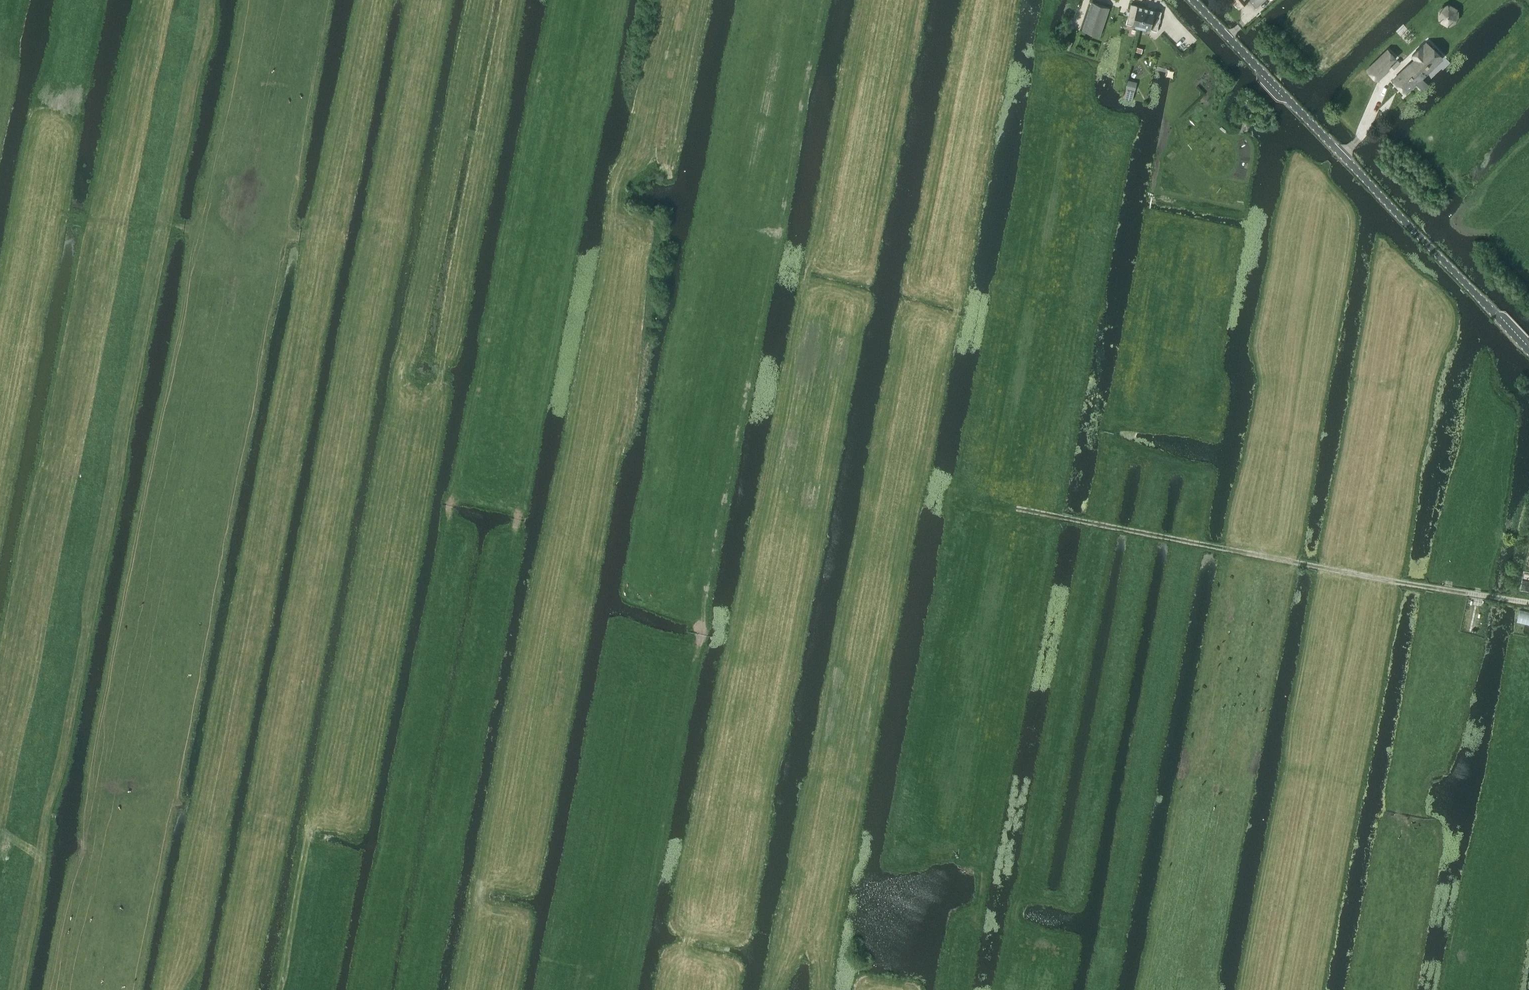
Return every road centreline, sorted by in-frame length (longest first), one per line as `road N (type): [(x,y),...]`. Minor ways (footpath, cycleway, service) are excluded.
road 1 (tertiary): [(1528,350),(1192,0)]

